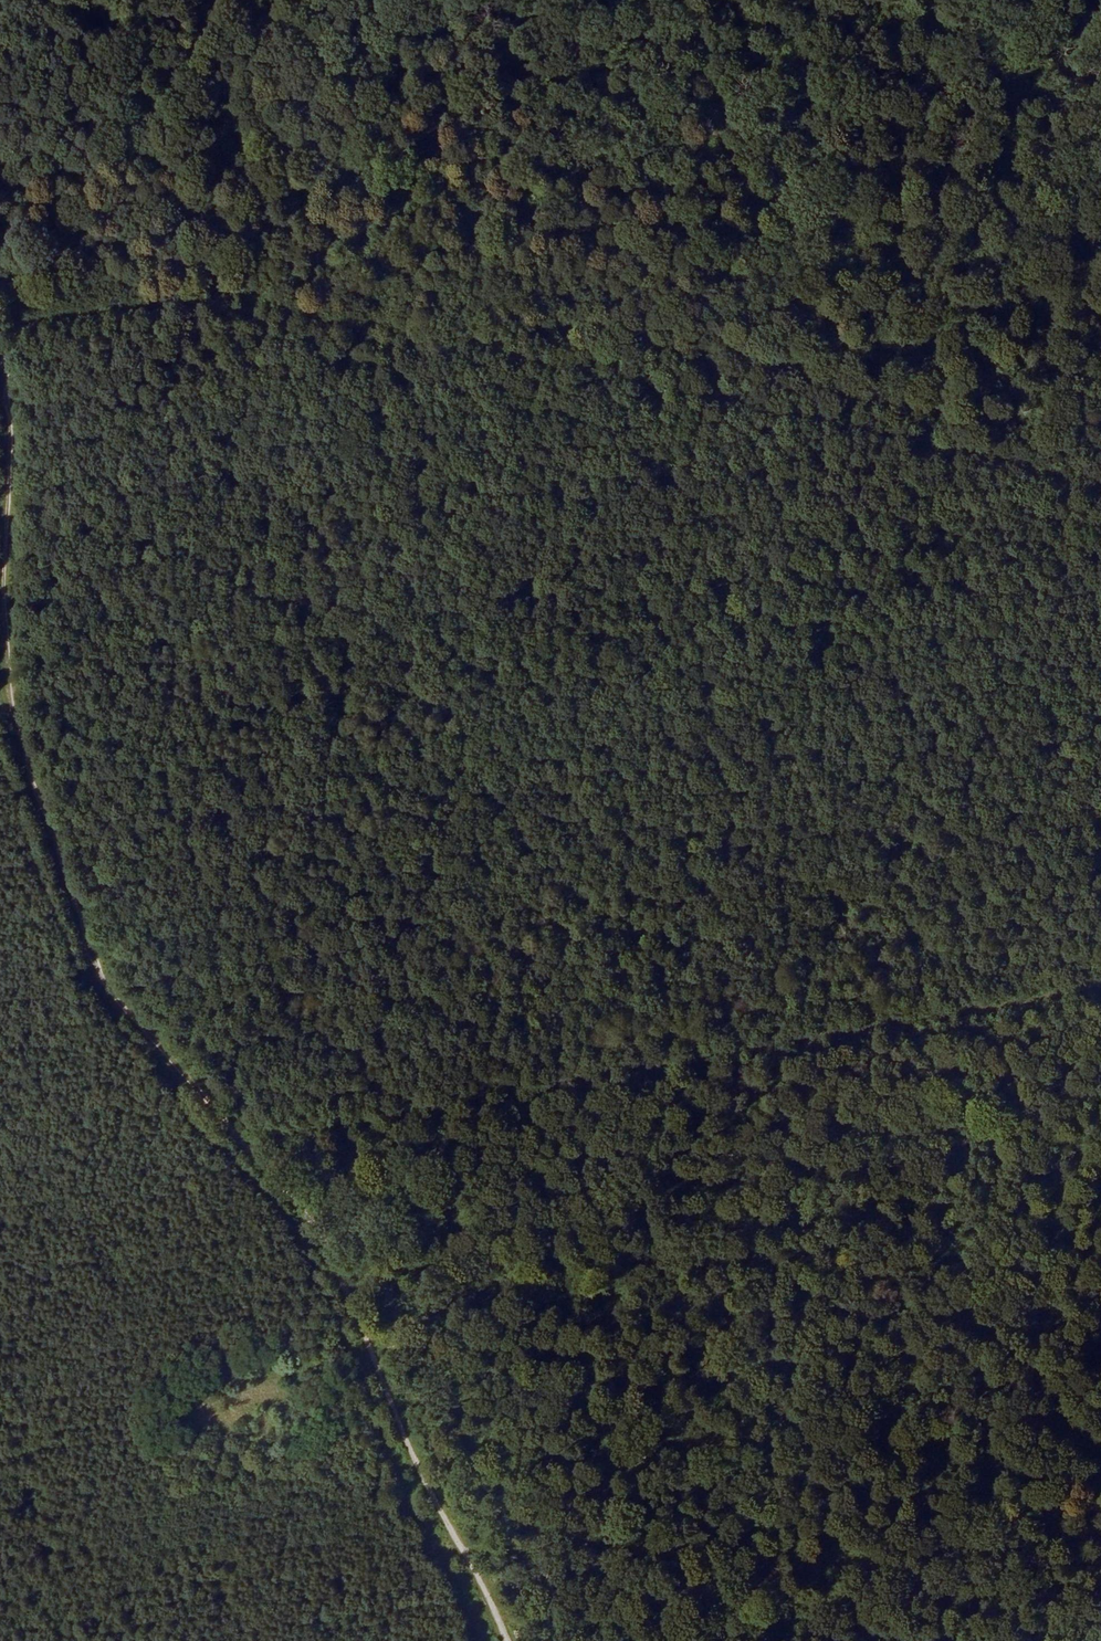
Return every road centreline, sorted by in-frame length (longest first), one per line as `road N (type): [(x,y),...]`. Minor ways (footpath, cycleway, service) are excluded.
road 1 (track): [(0,366),(10,429),(5,585),(11,729),(96,972),(319,1224),(421,1472),(510,1640)]
road 2 (track): [(1100,158),(216,302)]
road 3 (track): [(216,302),(0,331)]

